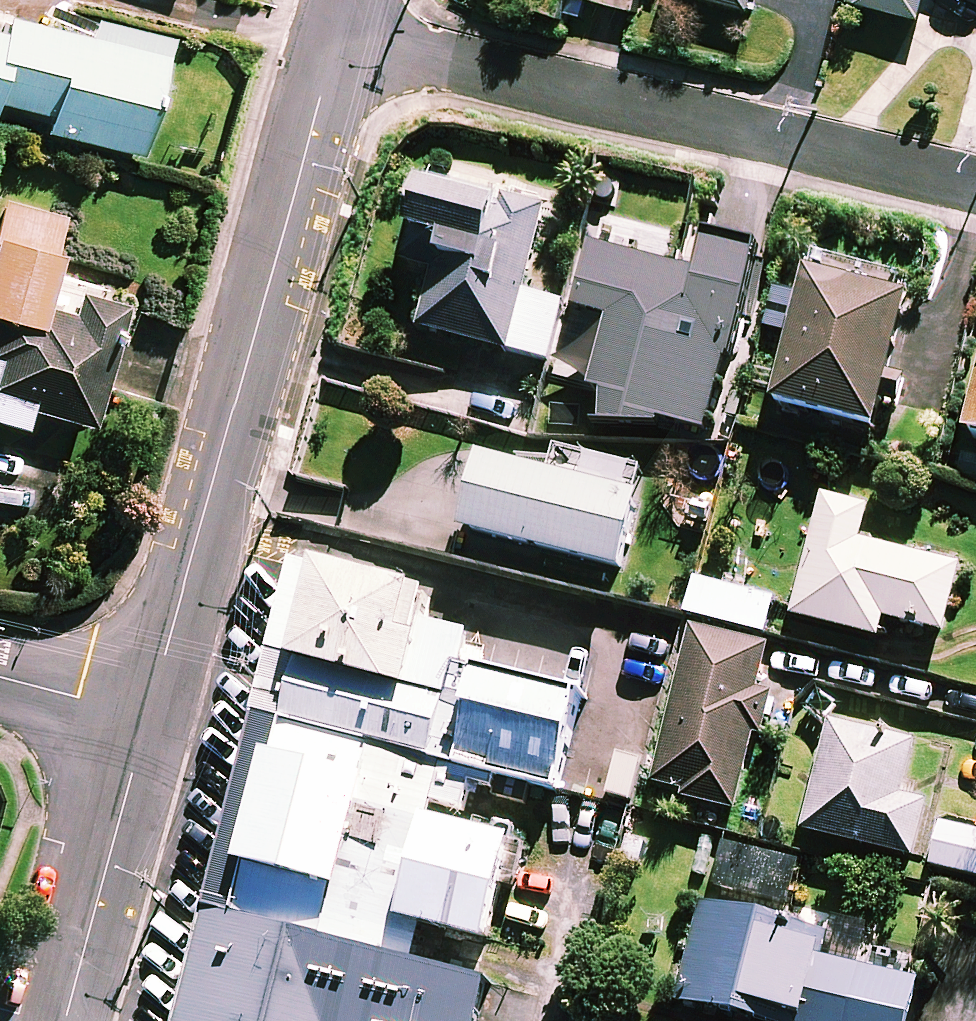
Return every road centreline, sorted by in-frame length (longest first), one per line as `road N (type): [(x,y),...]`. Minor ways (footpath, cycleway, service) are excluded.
road 1 (residential): [(148,715),(337,35)]
road 2 (residential): [(337,35),(975,185)]
road 3 (residential): [(73,1020),(148,715)]
road 4 (residential): [(0,678),(148,715)]

